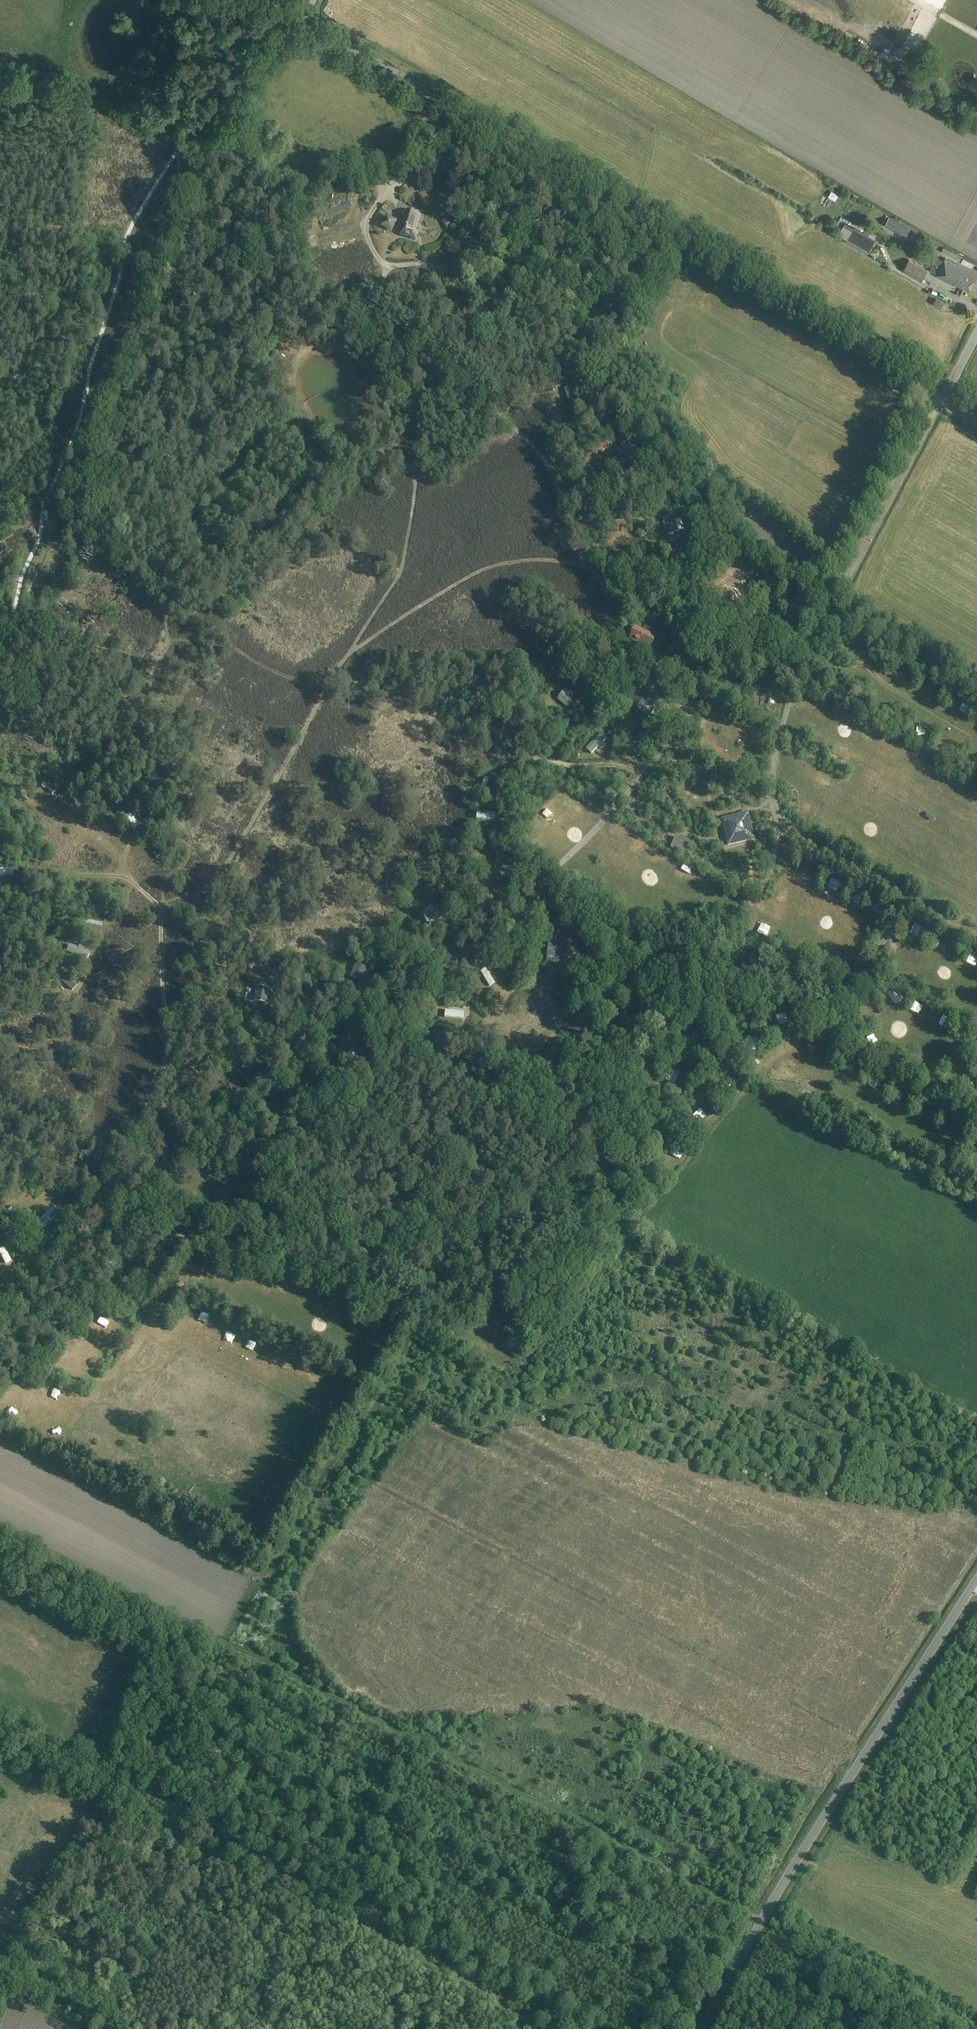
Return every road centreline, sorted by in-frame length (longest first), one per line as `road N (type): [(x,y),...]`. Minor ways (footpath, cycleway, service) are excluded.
road 1 (track): [(781,2028),(285,1765),(235,1709),(171,1670),(96,1646)]
road 2 (tertiary): [(947,392),(265,0)]
road 3 (track): [(181,1040),(305,1038),(481,945),(609,814),(731,646)]
road 4 (track): [(0,666),(193,167),(261,49)]
road 5 (track): [(763,1918),(225,1644)]
road 6 (track): [(453,1268),(477,1251),(490,1214),(566,1184),(629,1131),(701,960),(769,874),(776,808)]
road 7 (tertiary): [(701,2028),(798,1858),(976,1579)]
road 8 (track): [(798,676),(698,626),(677,607),(619,590),(580,564),(540,559),(480,570),(345,659)]
road 9 (track): [(105,1804),(532,2028)]
road 10 (track): [(99,1190),(237,1266),(301,1269),(338,1288),(416,1265),(446,1266),(488,1293),(495,1310)]
road 11 (track): [(165,902),(167,881),(189,856),(190,835),(166,781),(121,758),(169,641),(171,599),(194,564)]
road 12 (track): [(798,676),(774,761),(784,826),(914,905),(976,934)]
road 13 (track): [(585,567),(548,462),(441,357),(379,313)]
road 14 (track): [(427,352),(403,559),(345,659)]
road 15 (track): [(45,956),(46,923),(63,882),(89,875),(138,887),(160,909),(165,1006),(181,1040)]
road 16 (track): [(181,1040),(94,1200),(23,1294)]
road 17 (track): [(345,659),(221,878)]
road 18 (track): [(914,905),(855,964),(830,1017),(745,1079)]
road 19 (track): [(822,625),(887,685),(976,739)]
road 20 (track): [(536,895),(660,964),(701,960)]
road 21 (track): [(169,641),(229,646),(292,679),(338,669)]
road 22 (track): [(181,1040),(197,935),(221,878)]
road 23 (track): [(161,247),(0,221)]
road 24 (track): [(857,559),(767,612),(731,646)]
road 25 (track): [(581,557),(618,491),(687,469)]
road 26 (track): [(441,357),(556,277)]
road 27 (track): [(355,446),(412,406),(477,393)]
road 28 (track): [(798,676),(857,559)]
road 29 (track): [(135,885),(102,840),(40,809)]

